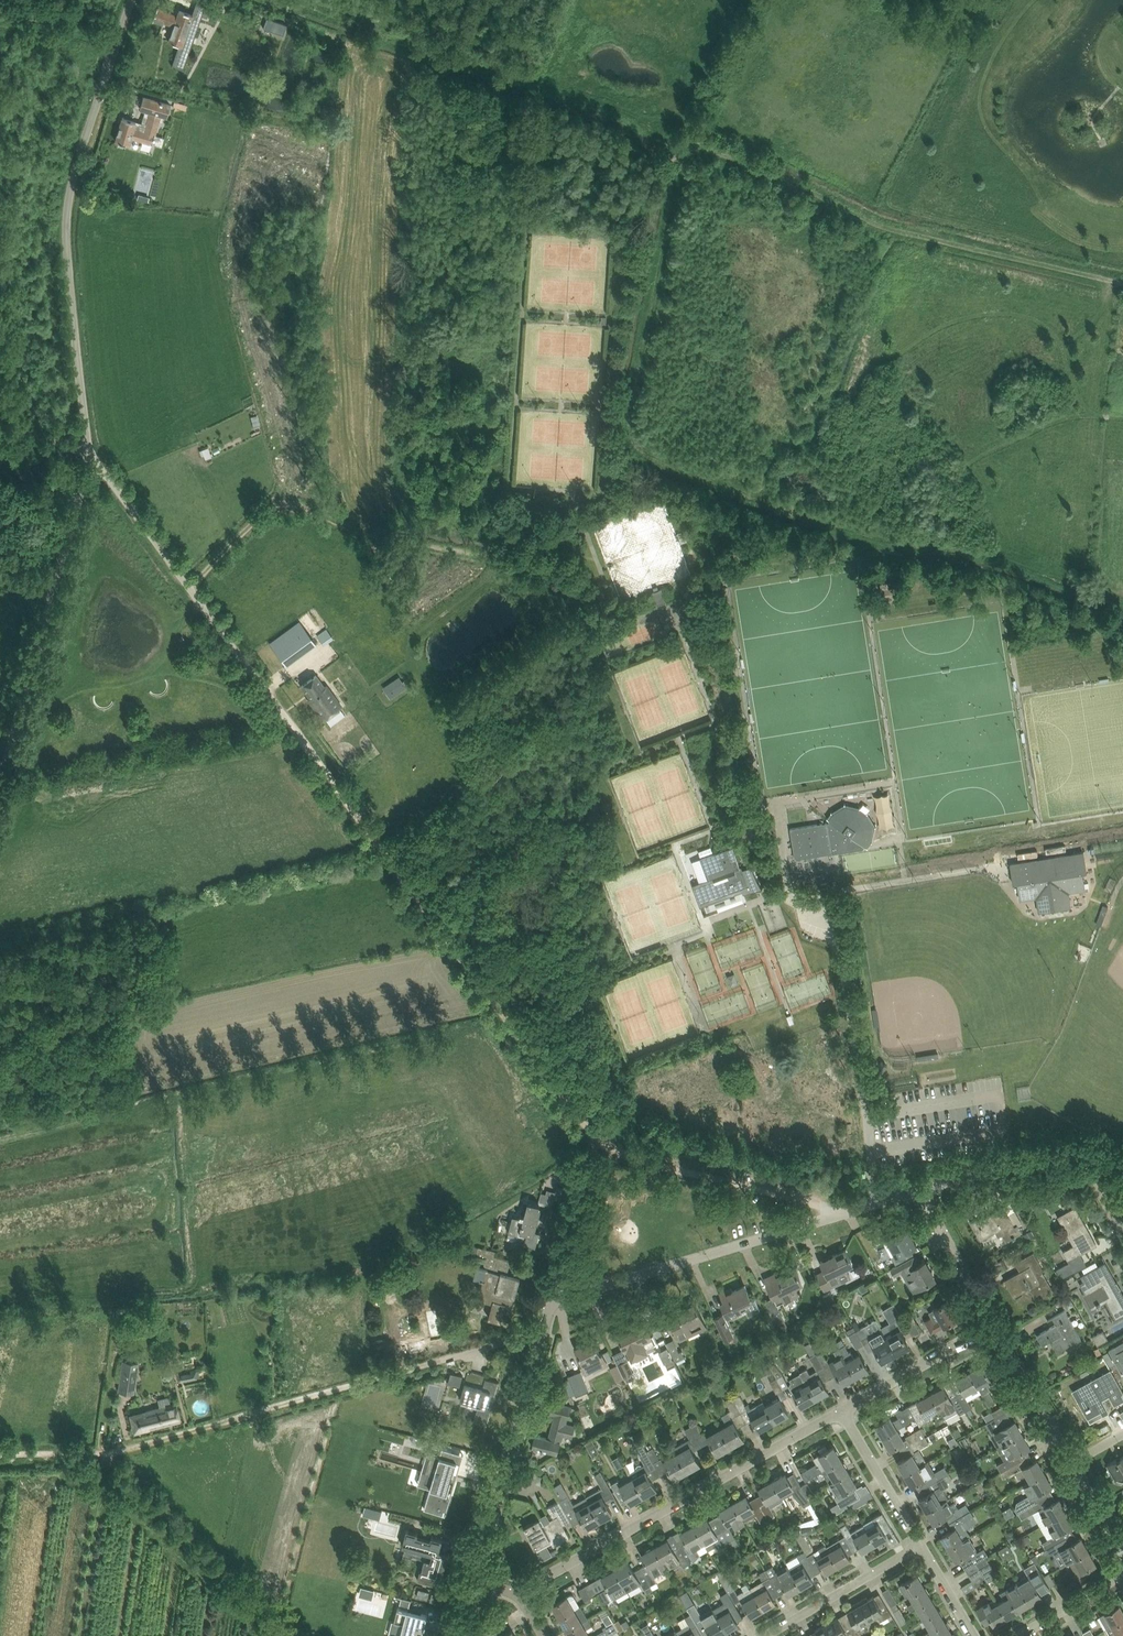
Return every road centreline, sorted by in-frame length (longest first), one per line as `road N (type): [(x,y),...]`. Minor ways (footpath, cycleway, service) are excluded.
road 1 (unclassified): [(0,1453),(103,1450),(541,1334)]
road 2 (unclassified): [(599,1140),(299,728)]
road 3 (unclassified): [(127,0),(70,193),(92,457)]
road 4 (track): [(704,140),(910,234),(1122,284)]
road 5 (residential): [(541,1334),(547,1310),(570,1296),(923,1189)]
road 6 (residential): [(520,1592),(843,1412)]
road 7 (unclassified): [(92,457),(299,728)]
road 8 (track): [(192,586),(284,504),(368,532),(492,555)]
road 9 (unclassified): [(0,770),(92,457)]
road 10 (residential): [(475,1581),(541,1334)]
road 11 (track): [(839,1213),(599,1140)]
road 12 (residential): [(843,1412),(996,1323)]
road 13 (residential): [(768,1635),(919,1545)]
road 14 (track): [(555,1303),(599,1140)]
road 15 (residential): [(923,1189),(1010,1165),(1088,1172)]
road 16 (residential): [(1073,1464),(996,1323)]
road 17 (track): [(765,0),(704,124),(704,140)]
road 18 (residential): [(919,1545),(843,1412)]
road 19 (residential): [(996,1323),(923,1189)]
road 20 (residential): [(1019,1635),(1122,1575)]

